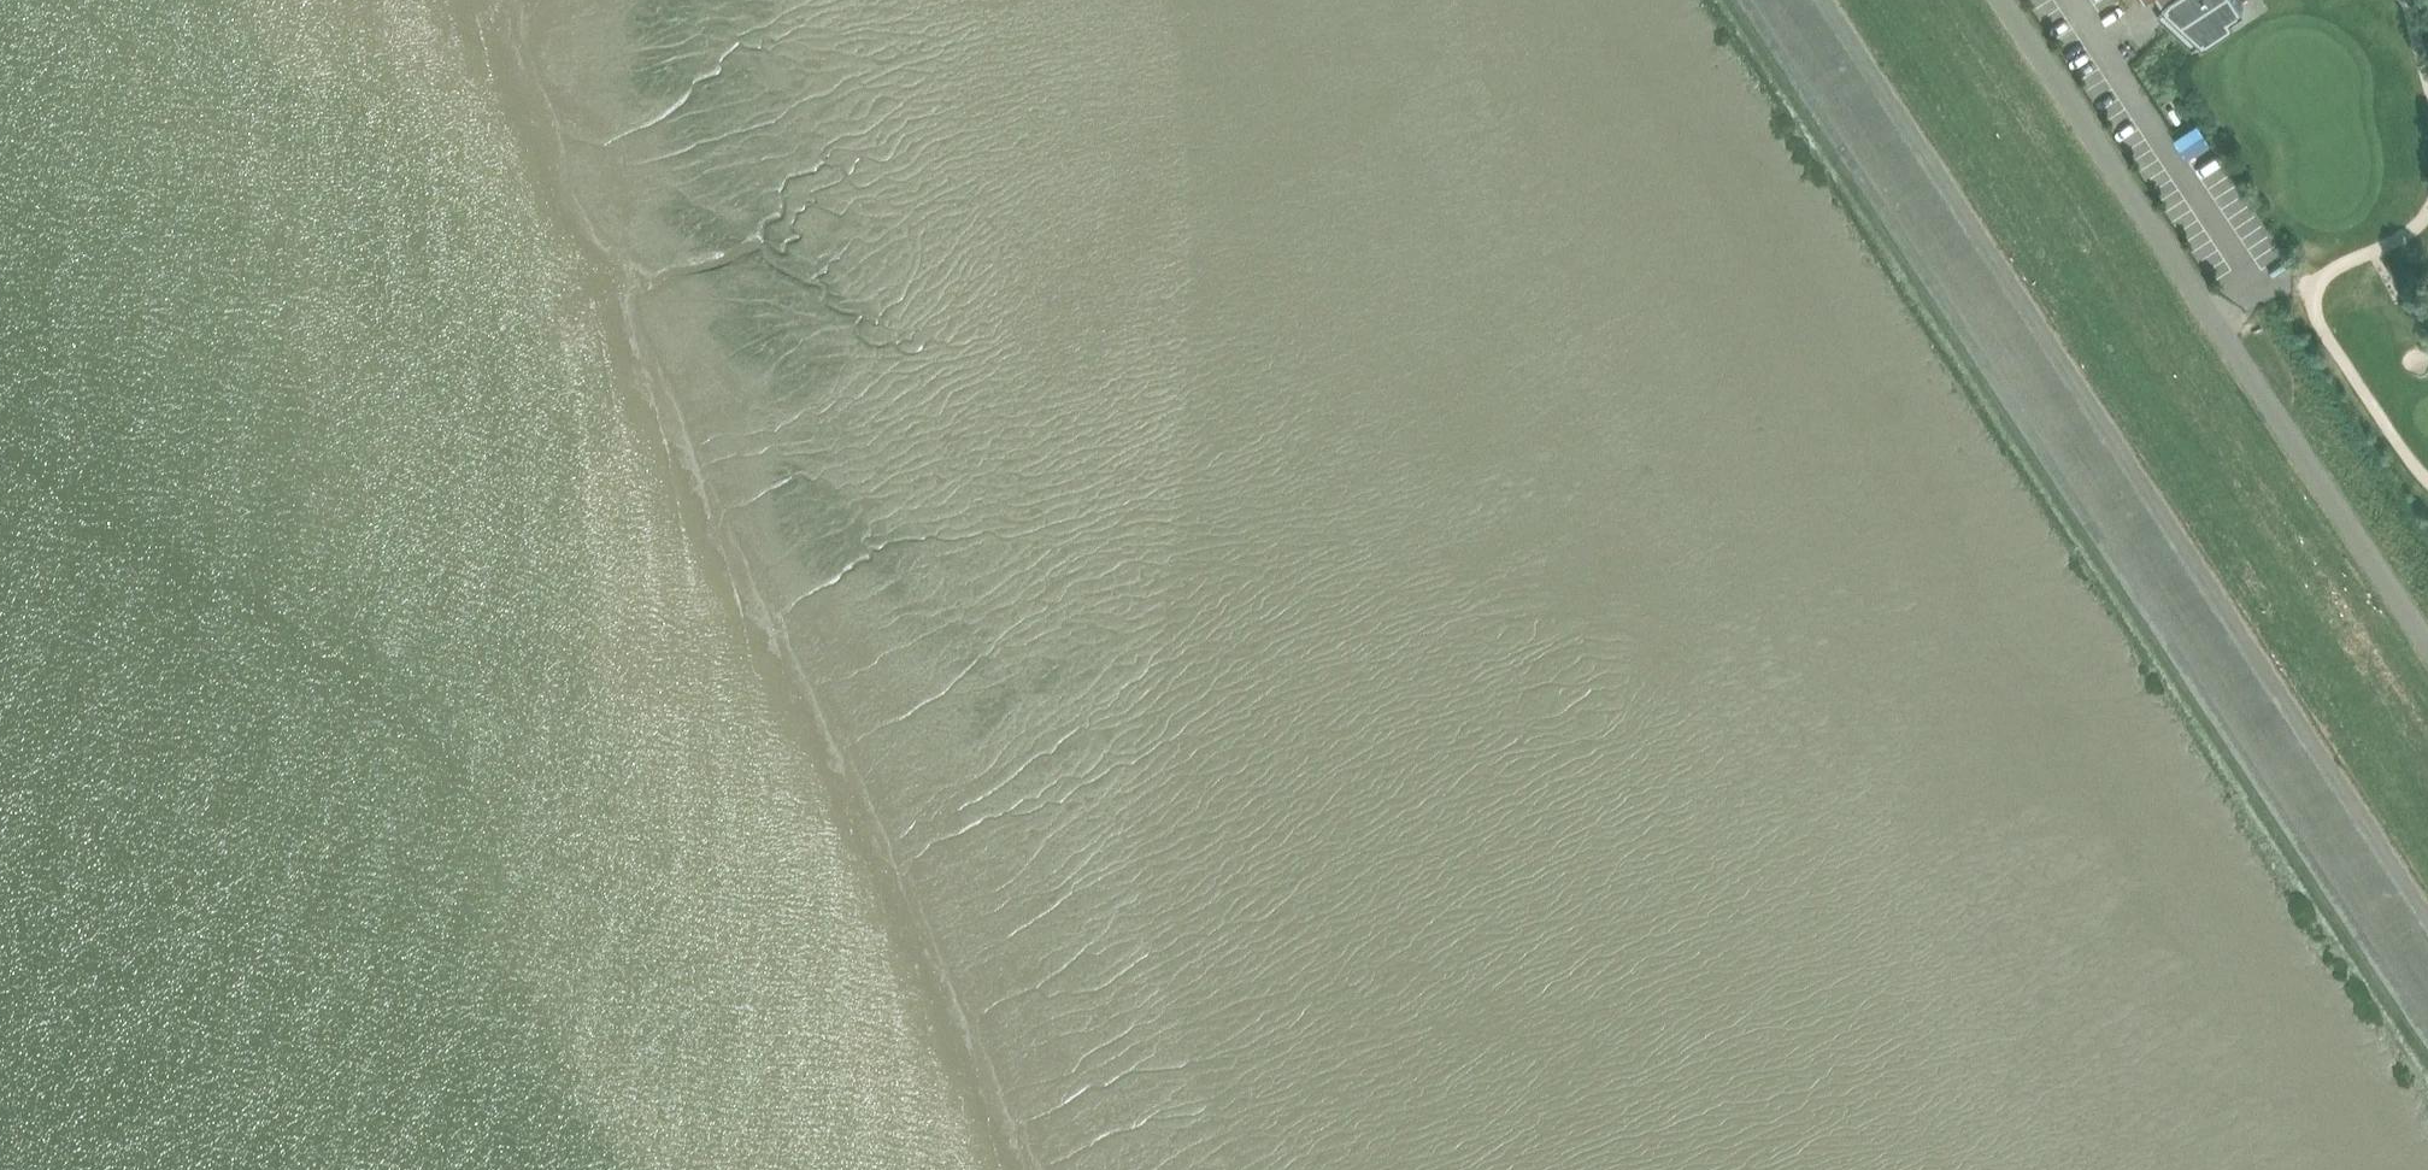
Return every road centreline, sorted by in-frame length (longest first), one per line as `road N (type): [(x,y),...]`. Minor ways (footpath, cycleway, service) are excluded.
road 1 (unclassified): [(2427,650),(2003,0)]

